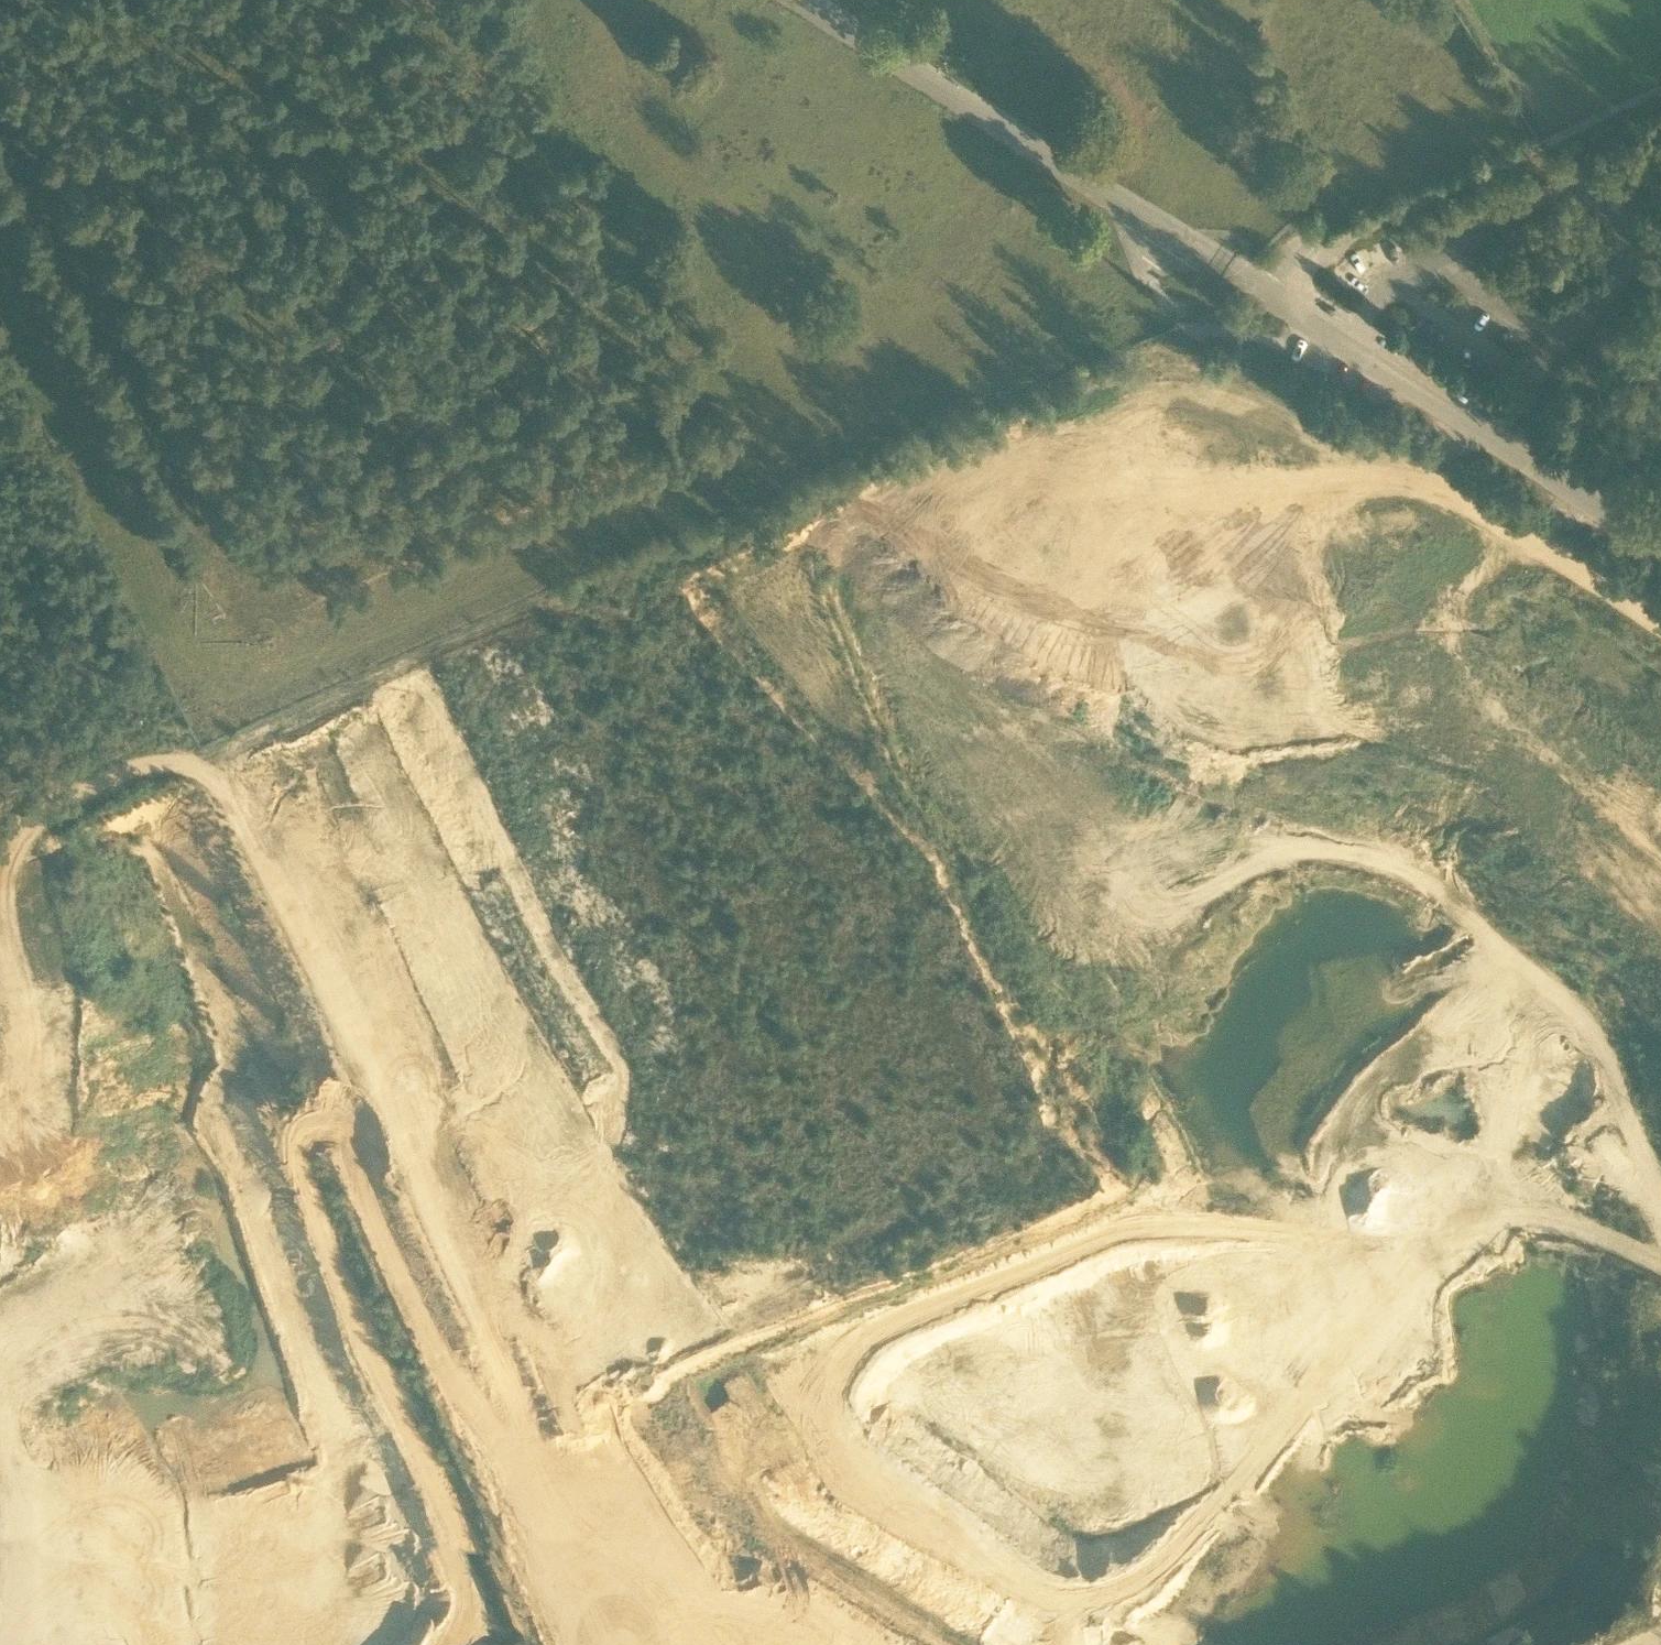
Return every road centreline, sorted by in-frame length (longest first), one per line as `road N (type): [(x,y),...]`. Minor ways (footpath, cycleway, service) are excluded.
road 1 (unclassified): [(1660,552),(1241,273)]
road 2 (track): [(1660,92),(1321,252),(1278,301)]
road 3 (track): [(812,0),(1115,194)]
road 4 (track): [(0,830),(162,768),(211,786),(223,804)]
road 5 (track): [(1241,273),(1115,194)]

